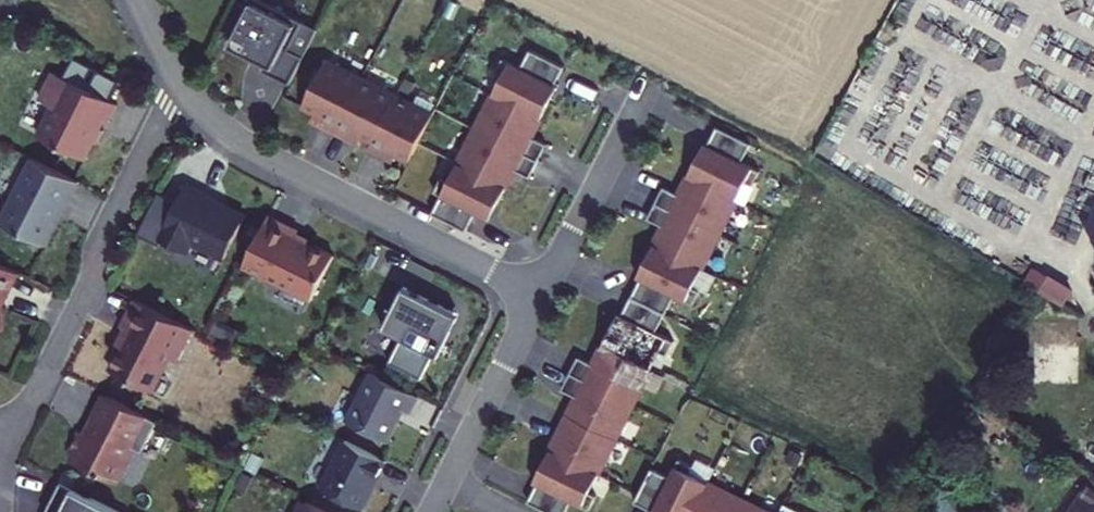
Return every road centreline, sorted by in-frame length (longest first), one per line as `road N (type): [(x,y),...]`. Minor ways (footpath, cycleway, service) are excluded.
road 1 (residential): [(180,82),(245,146),(538,296)]
road 2 (residential): [(180,82),(94,251),(91,283),(21,417),(0,437)]
road 3 (residential): [(646,85),(538,296)]
road 4 (residential): [(538,296),(444,484)]

